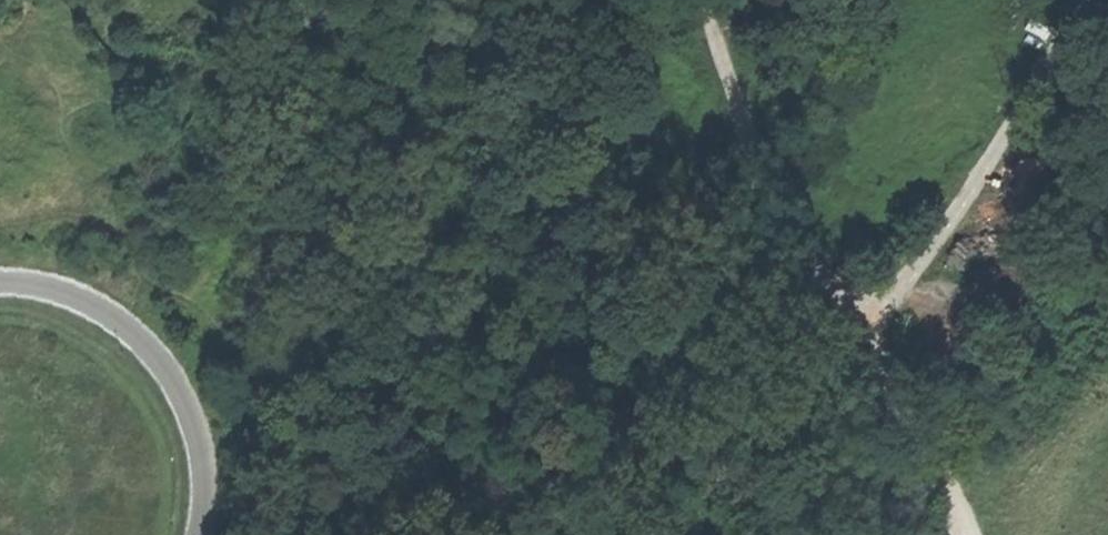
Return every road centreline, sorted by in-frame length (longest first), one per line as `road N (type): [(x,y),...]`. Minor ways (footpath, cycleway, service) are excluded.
road 1 (unclassified): [(959,534),(858,322),(801,238),(695,0)]

